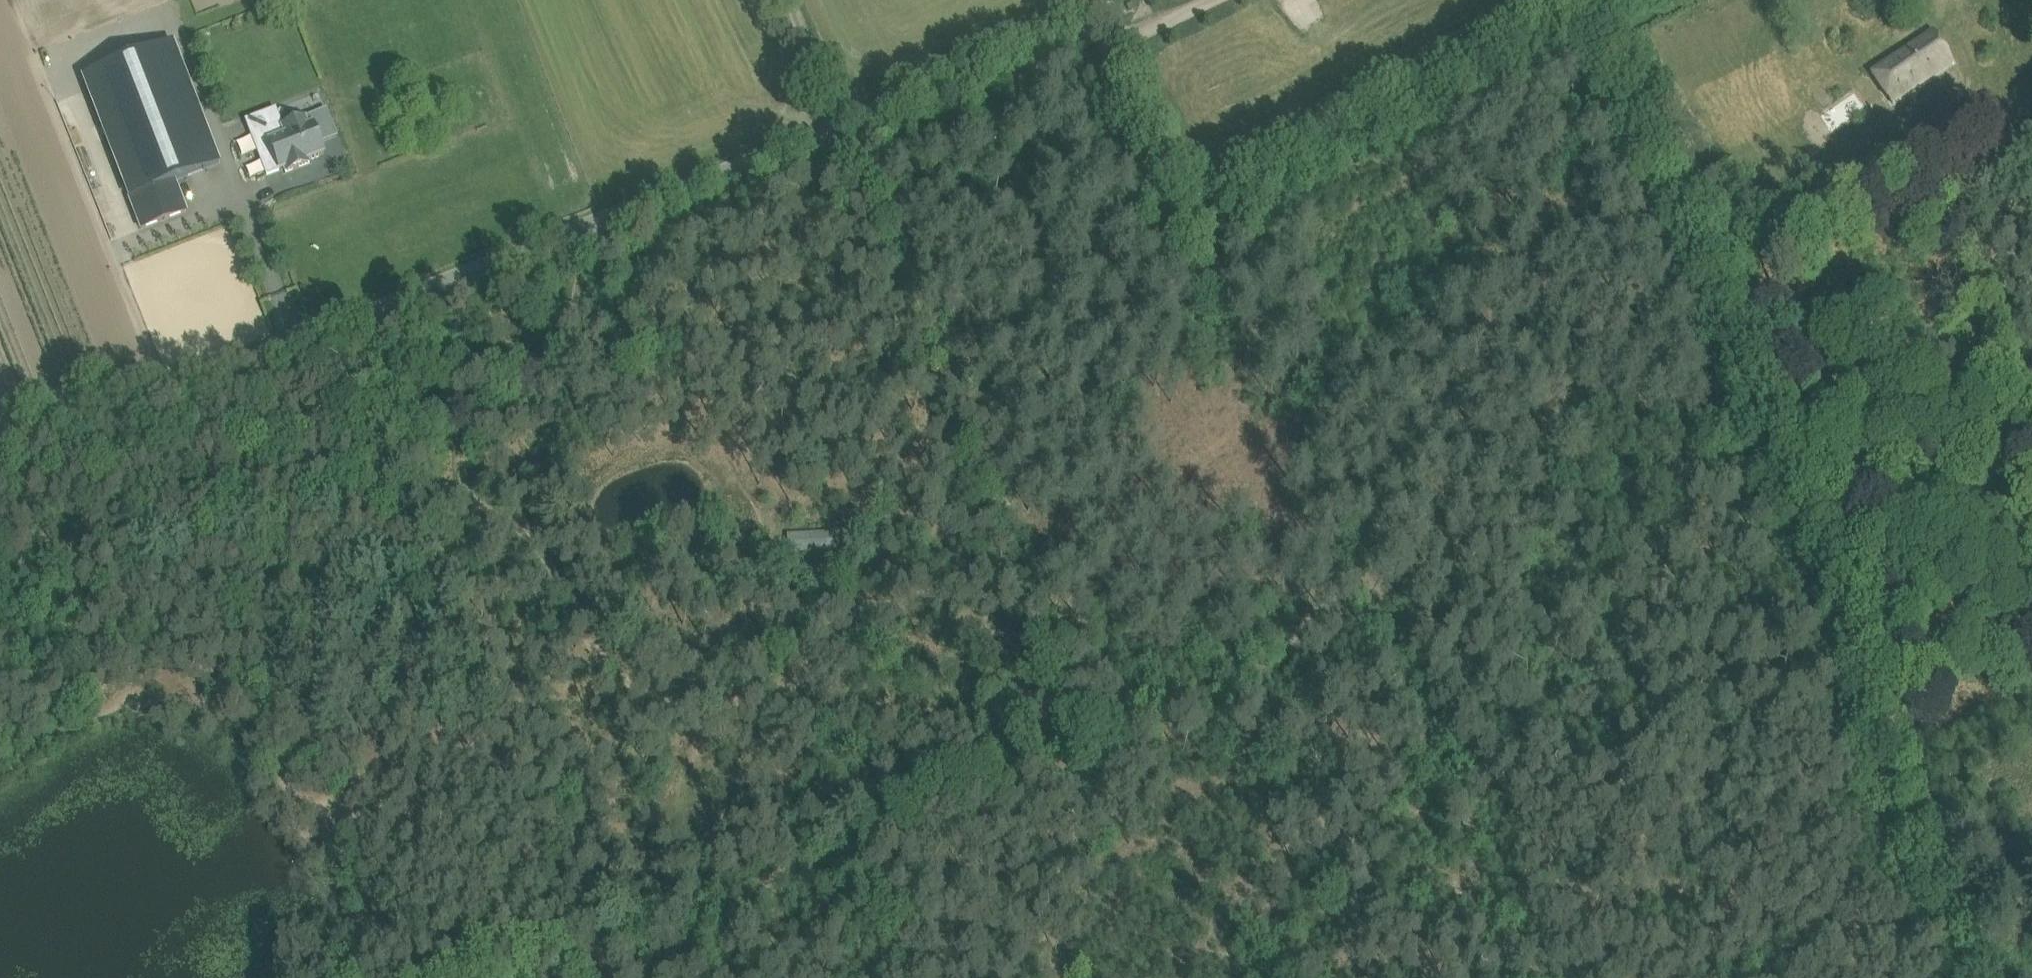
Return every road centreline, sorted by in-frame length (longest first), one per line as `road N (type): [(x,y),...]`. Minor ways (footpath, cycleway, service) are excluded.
road 1 (unclassified): [(0,459),(831,130),(1080,22),(1116,39),(1183,175),(1221,186),(1591,0)]

